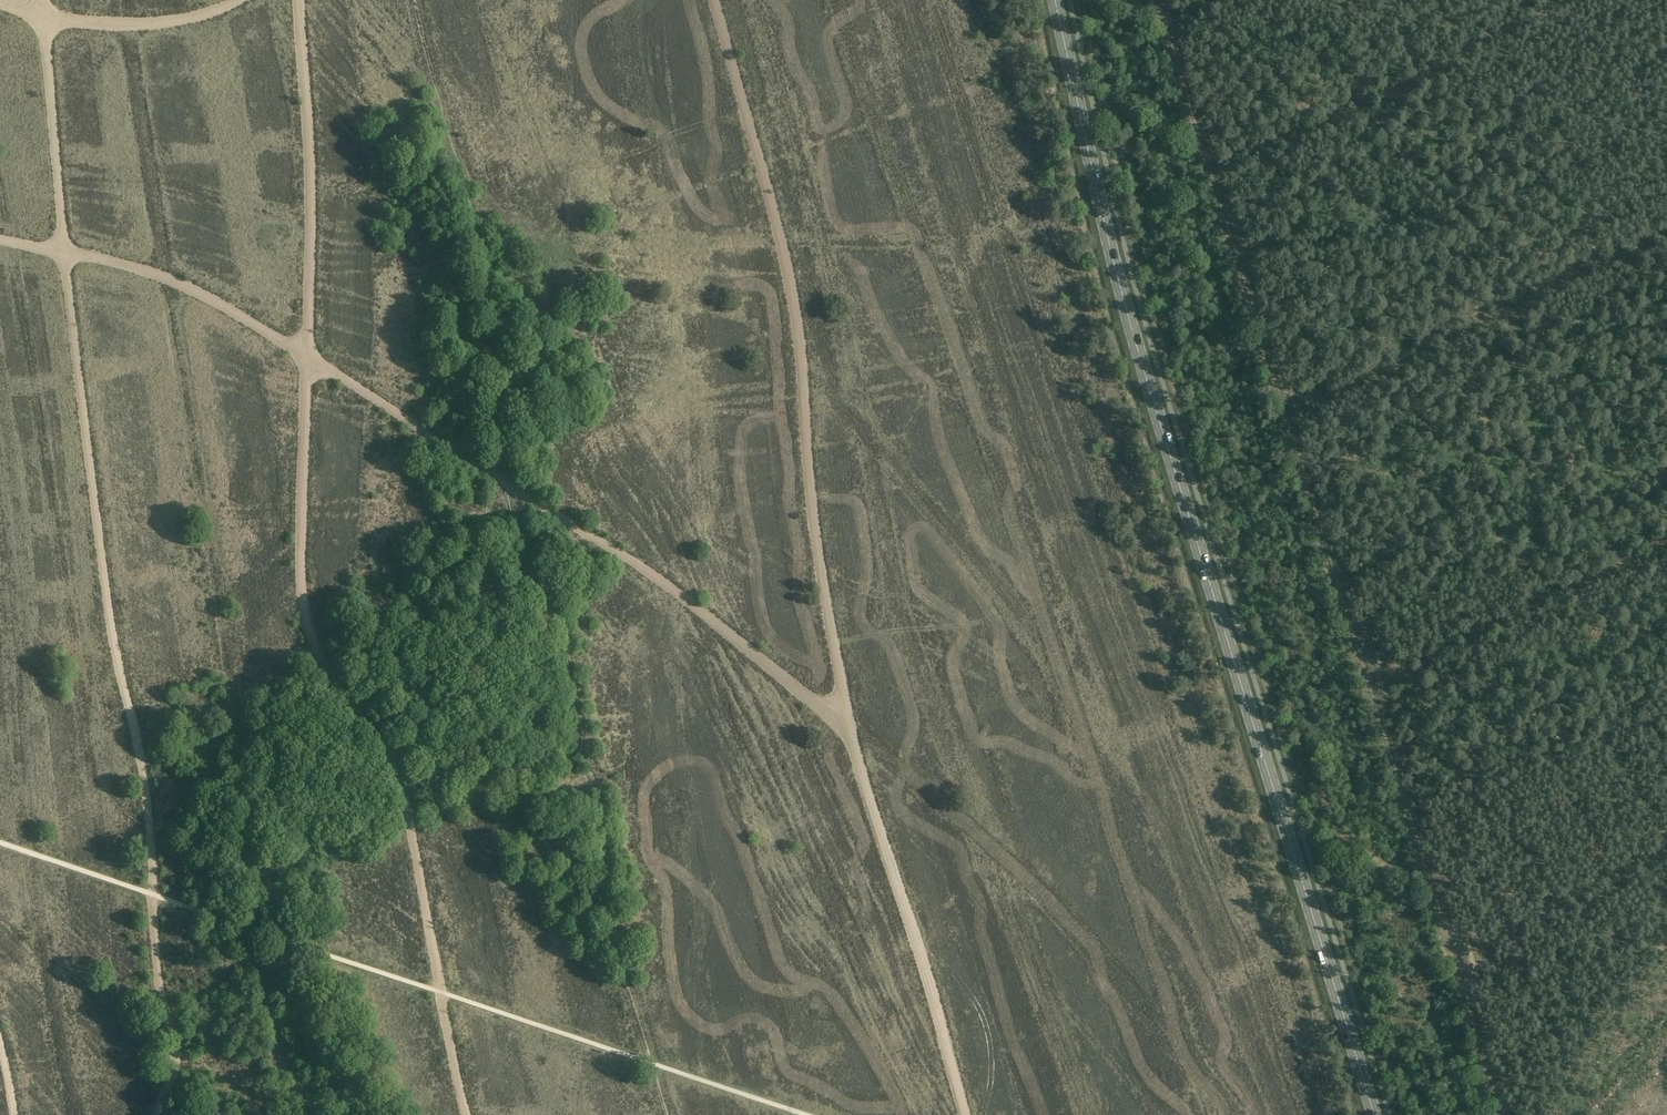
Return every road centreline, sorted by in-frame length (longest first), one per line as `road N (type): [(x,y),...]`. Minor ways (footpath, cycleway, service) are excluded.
road 1 (track): [(966,1114),(849,729),(674,591),(307,357),(306,617),(390,763),(406,813),(466,1114)]
road 2 (track): [(1154,0),(1498,1114)]
road 3 (primary): [(1375,1114),(1117,278),(1055,0)]
road 4 (track): [(0,239),(62,251),(110,622),(136,733),(158,966),(176,1049),(157,1114)]
road 5 (track): [(713,0),(794,294),(811,513),(849,729)]
road 6 (track): [(298,0),(309,177),(307,357)]
road 7 (track): [(62,251),(191,288),(307,357)]
road 8 (track): [(62,251),(41,0)]
road 9 (track): [(0,1),(44,15),(120,23),(195,17),(235,0)]

